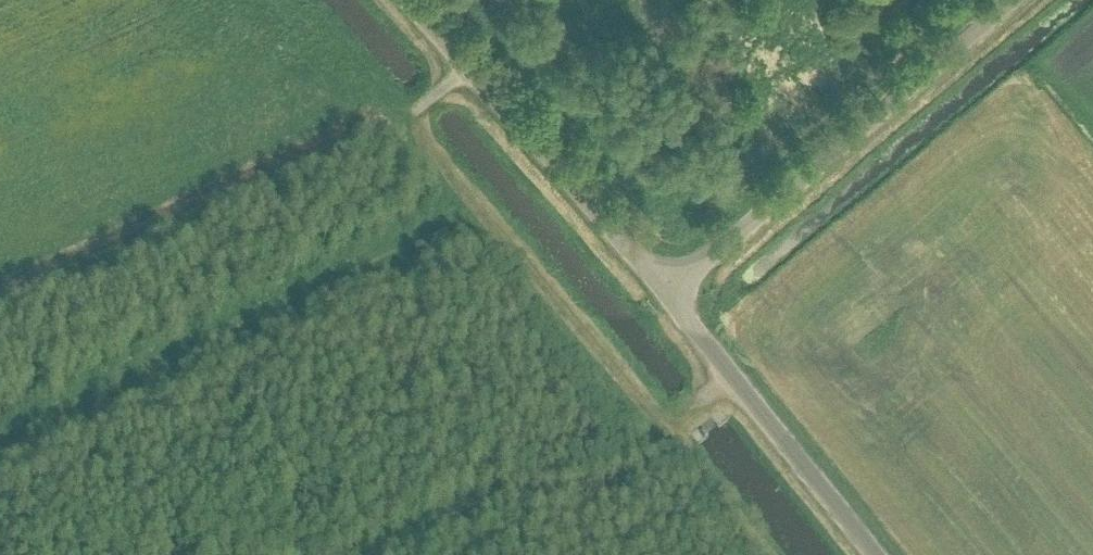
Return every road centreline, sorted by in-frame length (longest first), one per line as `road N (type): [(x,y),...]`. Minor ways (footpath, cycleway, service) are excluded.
road 1 (track): [(0,447),(490,218)]
road 2 (unclassified): [(667,291),(1011,0)]
road 3 (unclassified): [(407,0),(667,291)]
road 4 (unclassified): [(667,291),(875,554)]
road 5 (track): [(490,218),(665,429)]
road 6 (track): [(467,67),(406,116),(490,218)]

